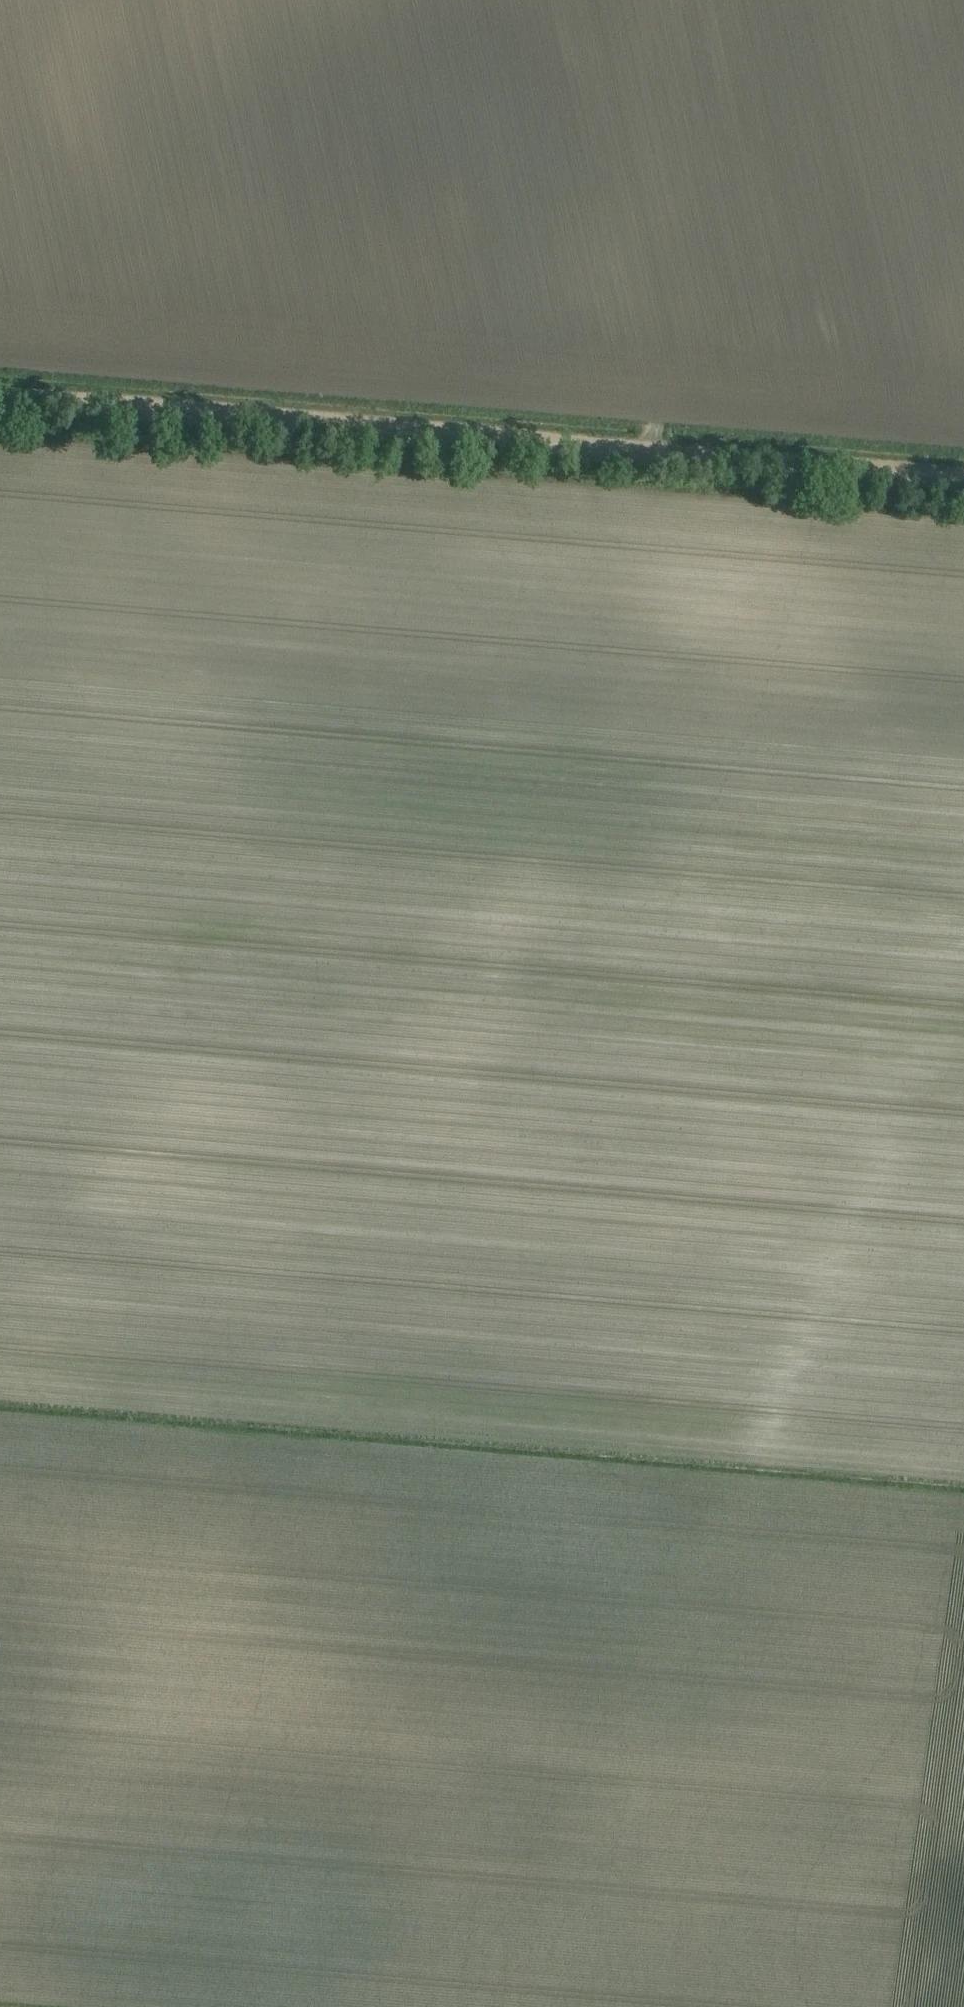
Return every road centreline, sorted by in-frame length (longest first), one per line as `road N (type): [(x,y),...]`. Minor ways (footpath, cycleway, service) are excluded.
road 1 (track): [(0,396),(963,477)]

